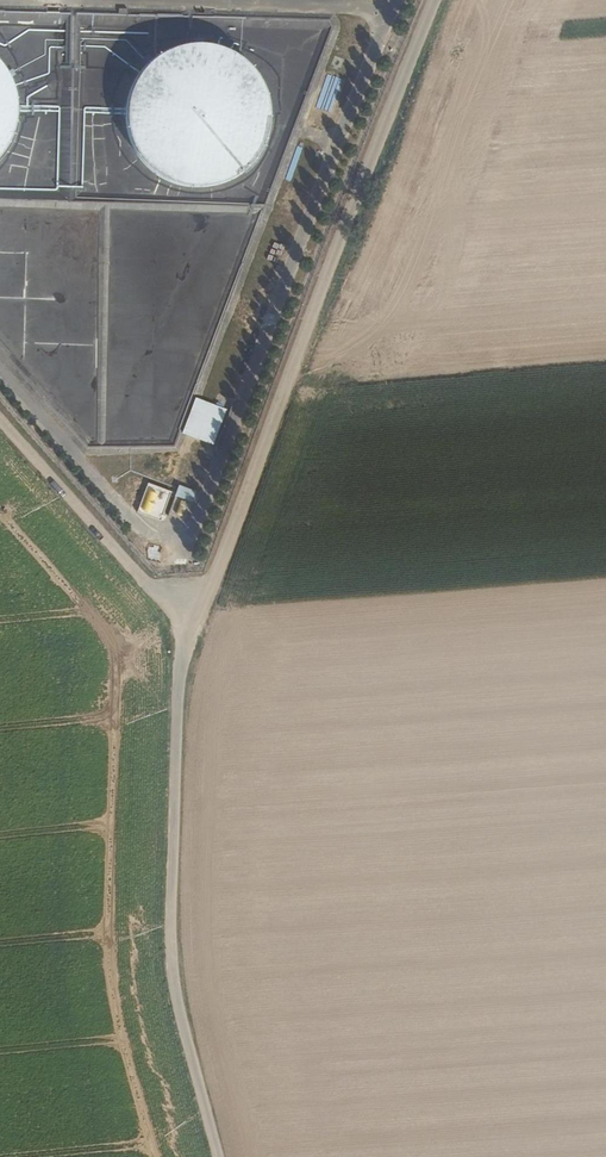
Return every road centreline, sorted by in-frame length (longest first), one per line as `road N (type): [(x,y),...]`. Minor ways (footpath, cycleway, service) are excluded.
road 1 (unclassified): [(447,0),(217,552),(182,606)]
road 2 (unclassified): [(182,606),(173,953),(217,1156)]
road 3 (unclassified): [(182,606),(149,584),(0,415)]

